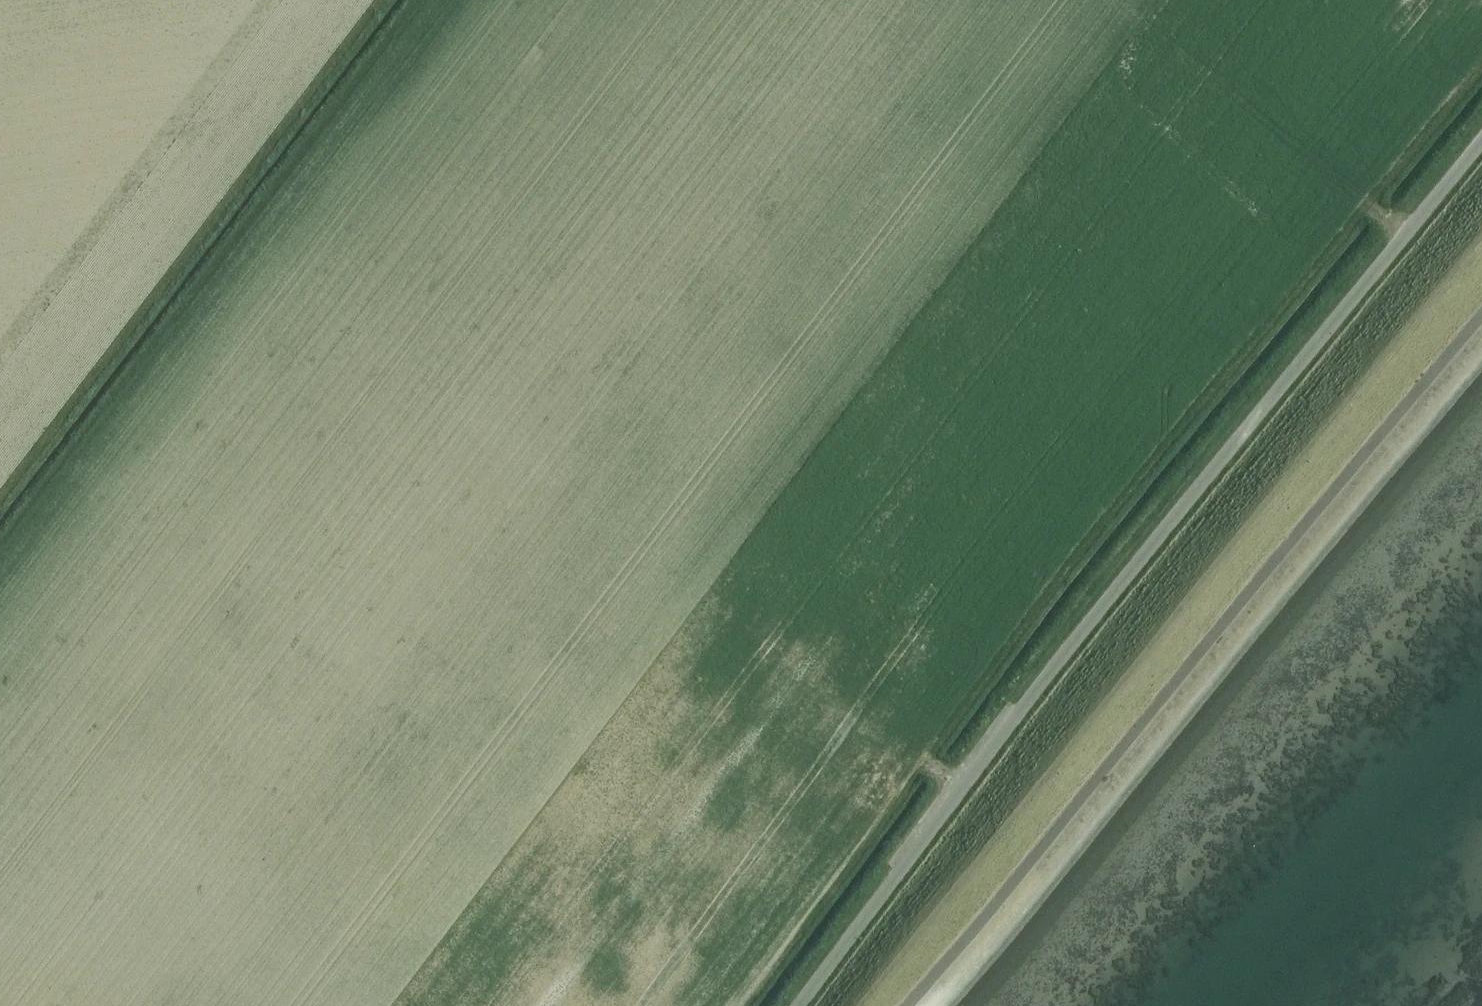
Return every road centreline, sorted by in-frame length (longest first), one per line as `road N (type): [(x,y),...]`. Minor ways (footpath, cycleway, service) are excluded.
road 1 (unclassified): [(796,1005),(1139,563),(1481,147)]

